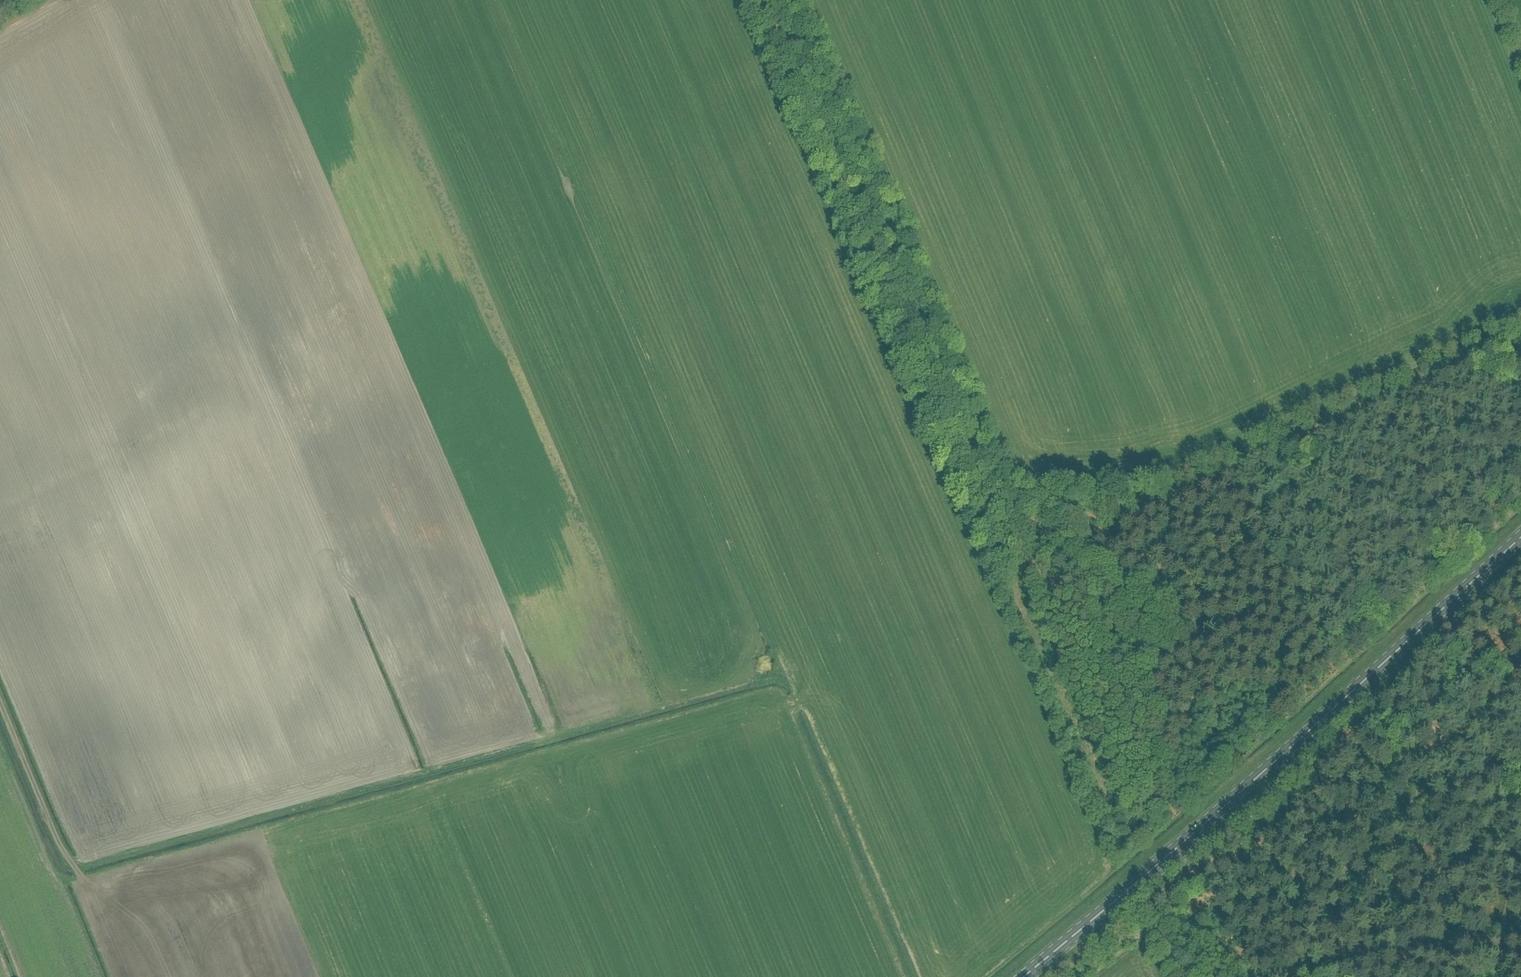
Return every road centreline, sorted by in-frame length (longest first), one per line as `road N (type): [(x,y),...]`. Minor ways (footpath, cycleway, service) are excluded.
road 1 (track): [(1129,843),(754,0)]
road 2 (primary): [(1520,537),(1219,812),(1023,976)]
road 3 (track): [(1520,675),(1218,976)]
road 4 (track): [(1296,976),(1520,935)]
road 5 (track): [(0,705),(81,889)]
road 6 (track): [(1081,976),(1124,941),(1145,935),(1166,947),(1181,976)]

